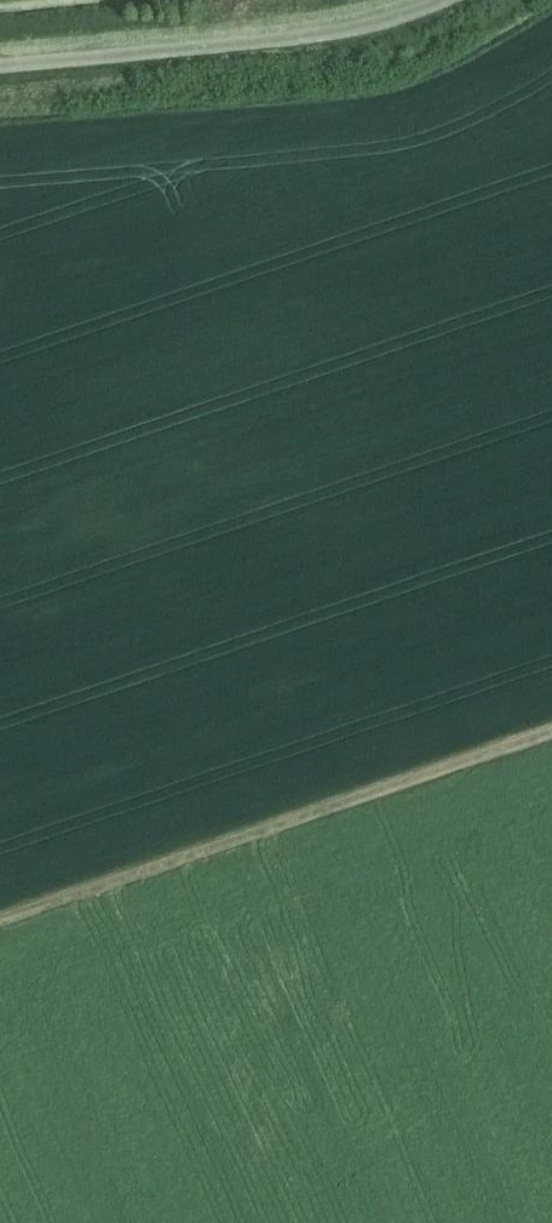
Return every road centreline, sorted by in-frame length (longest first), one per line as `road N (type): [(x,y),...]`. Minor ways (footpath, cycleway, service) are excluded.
road 1 (unclassified): [(0,65),(339,32),(448,0)]

